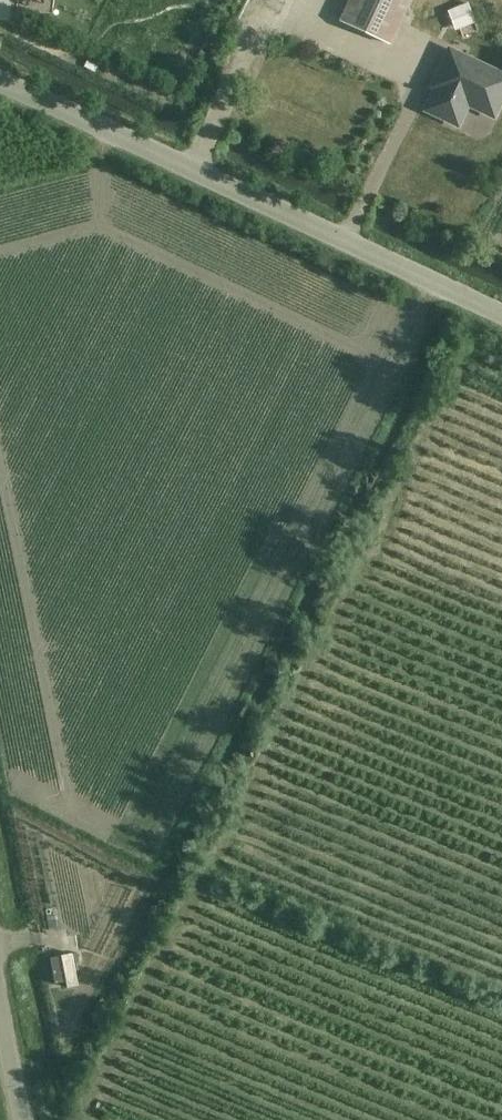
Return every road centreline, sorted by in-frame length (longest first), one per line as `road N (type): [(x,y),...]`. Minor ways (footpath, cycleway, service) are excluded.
road 1 (residential): [(501,313),(0,81)]
road 2 (unclassified): [(25,1119),(0,992)]

